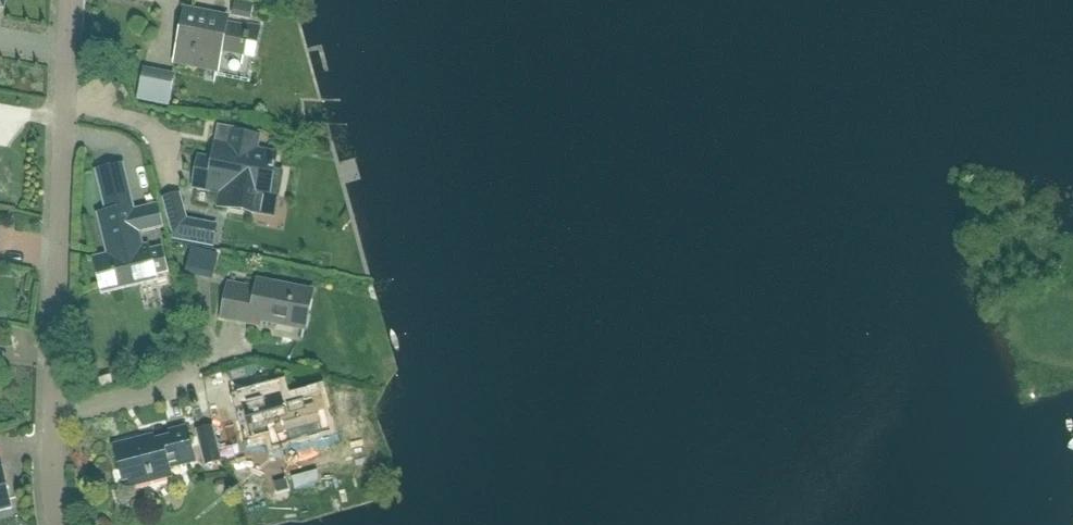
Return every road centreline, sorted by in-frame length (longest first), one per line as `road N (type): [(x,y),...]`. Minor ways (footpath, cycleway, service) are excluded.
road 1 (unclassified): [(52,419),(66,0)]
road 2 (unclassified): [(52,419),(193,382)]

